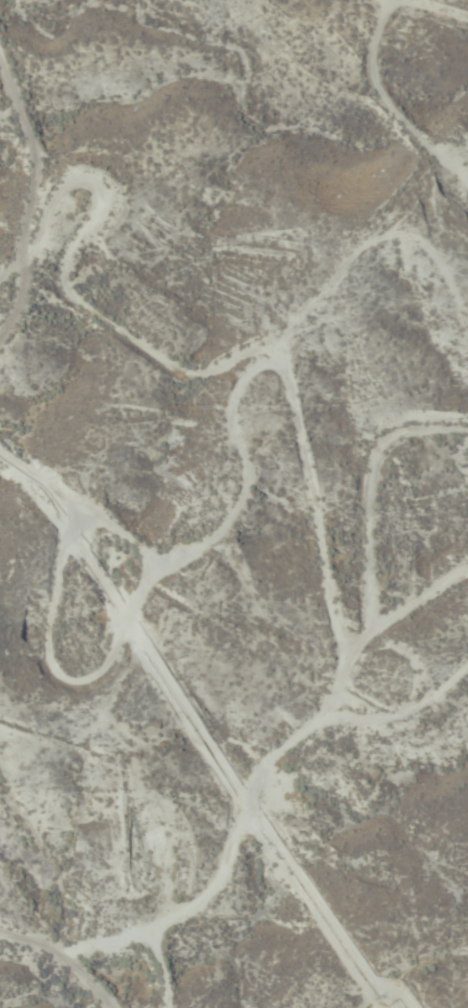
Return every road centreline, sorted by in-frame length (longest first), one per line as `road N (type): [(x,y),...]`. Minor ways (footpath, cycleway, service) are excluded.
road 1 (residential): [(0,344),(28,293),(42,173),(0,43)]
road 2 (residential): [(116,1007),(68,954),(0,933)]

